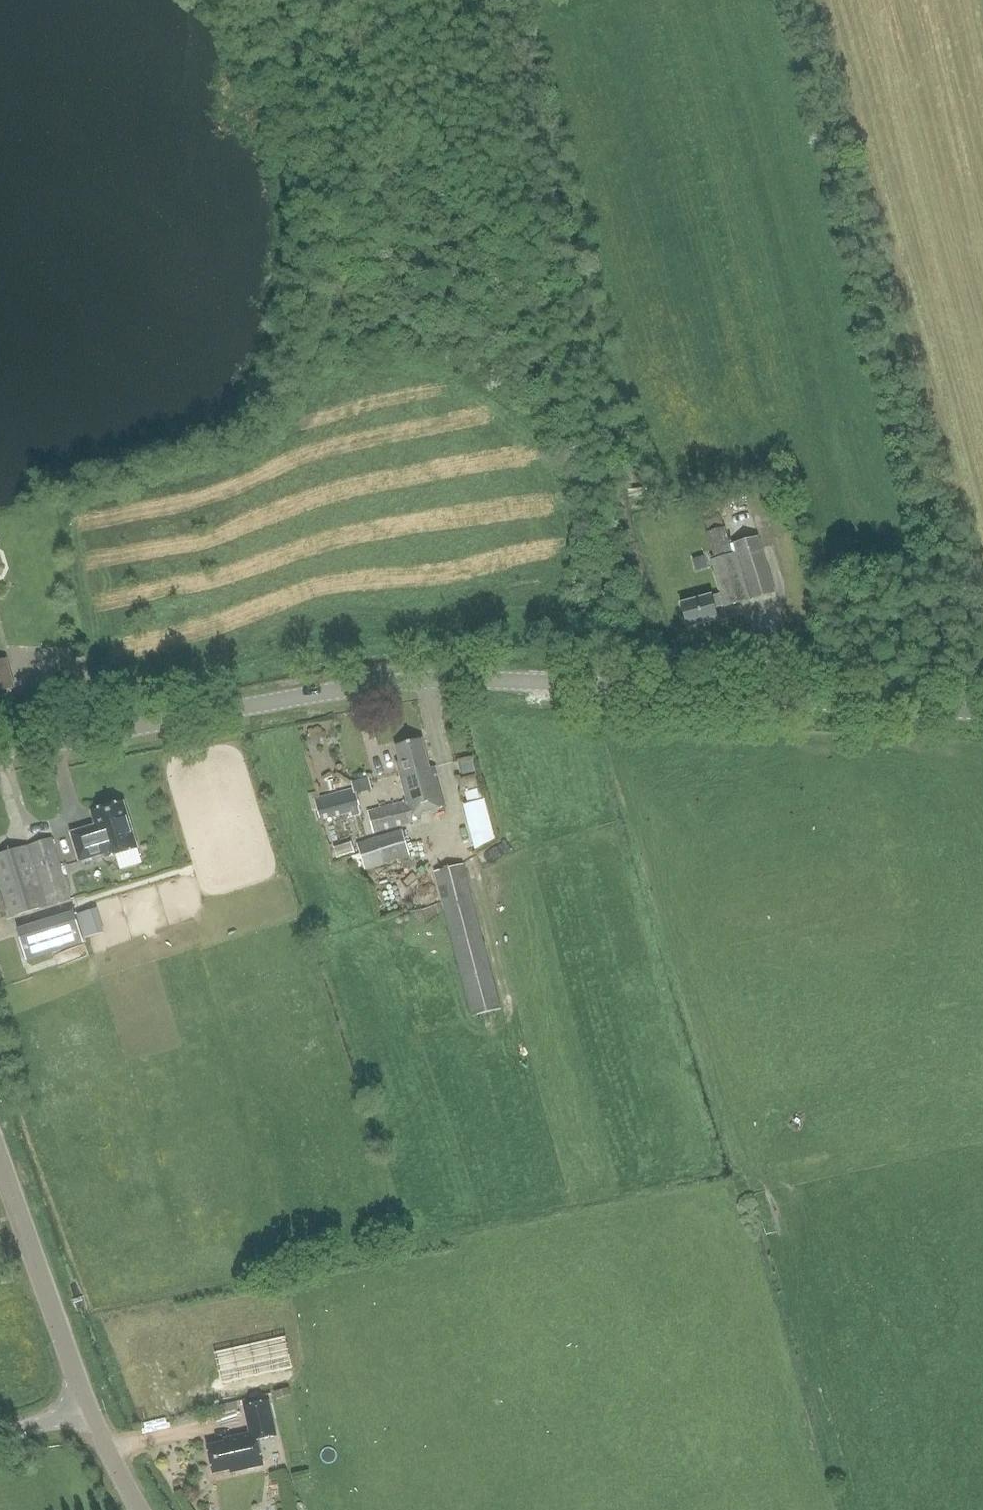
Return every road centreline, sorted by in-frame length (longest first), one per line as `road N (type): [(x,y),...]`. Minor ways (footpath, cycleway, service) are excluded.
road 1 (tertiary): [(0,751),(397,681),(568,684),(982,711)]
road 2 (tertiary): [(89,1413),(0,1161)]

